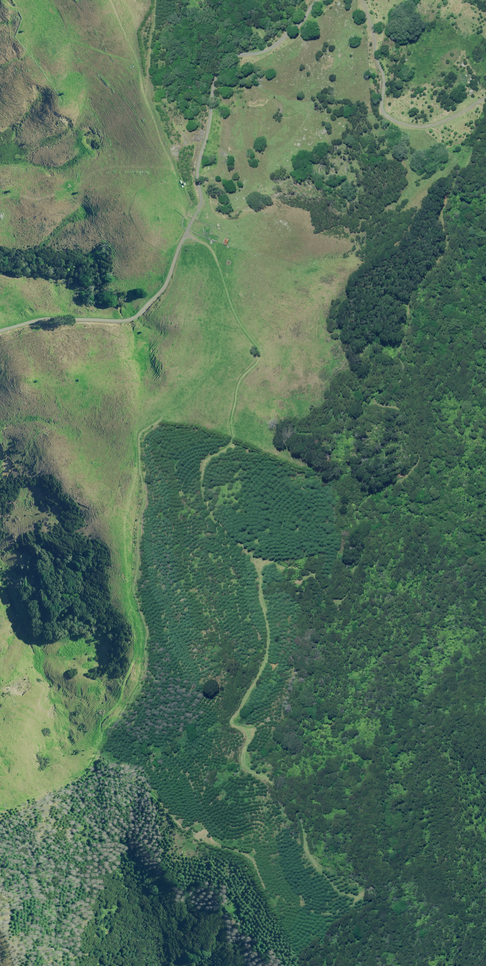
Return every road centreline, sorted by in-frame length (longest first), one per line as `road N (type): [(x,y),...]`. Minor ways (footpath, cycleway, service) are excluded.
road 1 (track): [(360,896),(335,891),(316,866),(297,813),(277,785),(244,770),(248,736),(229,719),(266,655),(264,564),(313,570),(330,597),(339,598),(366,540),(360,502),(419,461),(409,415),(374,401),(401,375),(412,319),(404,300),(448,243),(445,200),(485,122)]
road 2 (track): [(317,0),(260,50),(230,53),(195,160),(203,202),(153,297),(129,319),(62,316),(0,331)]
road 3 (track): [(184,234),(207,245),(236,320),(256,349),(236,383),(230,442),(205,458),(201,476),(207,507),(261,578)]
road 4 (track): [(189,225),(111,0)]
road 5 (track): [(476,104),(437,125),(385,117),(384,81),(360,0)]
road 6 (track): [(248,865),(269,890),(321,914),(360,896)]

